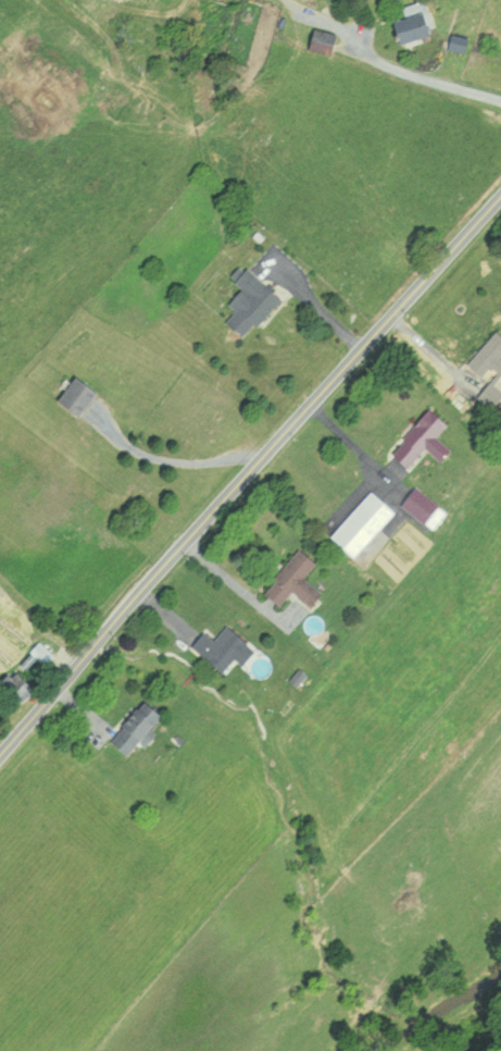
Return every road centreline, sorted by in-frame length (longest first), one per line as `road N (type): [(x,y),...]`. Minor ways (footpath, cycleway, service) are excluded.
road 1 (tertiary): [(0,754),(500,194)]

